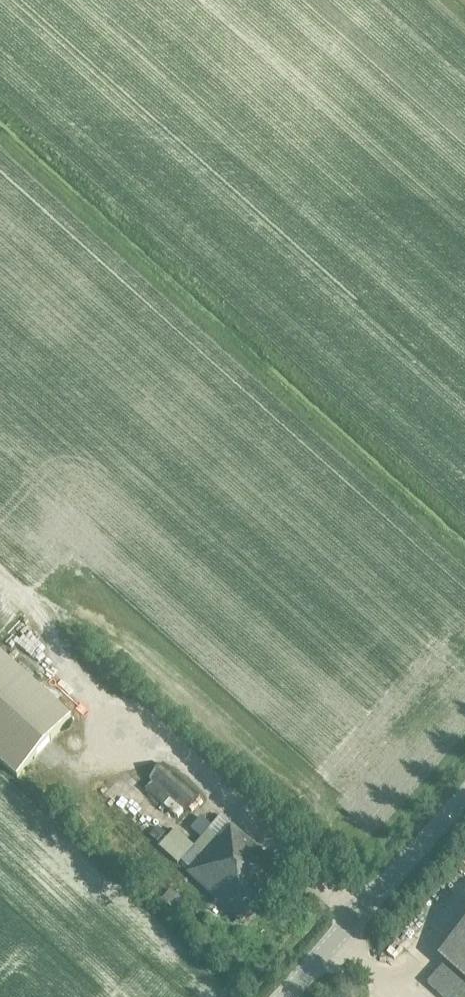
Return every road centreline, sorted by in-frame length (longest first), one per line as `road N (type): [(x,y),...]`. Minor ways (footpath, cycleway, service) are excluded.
road 1 (unclassified): [(285,996),(464,795)]

